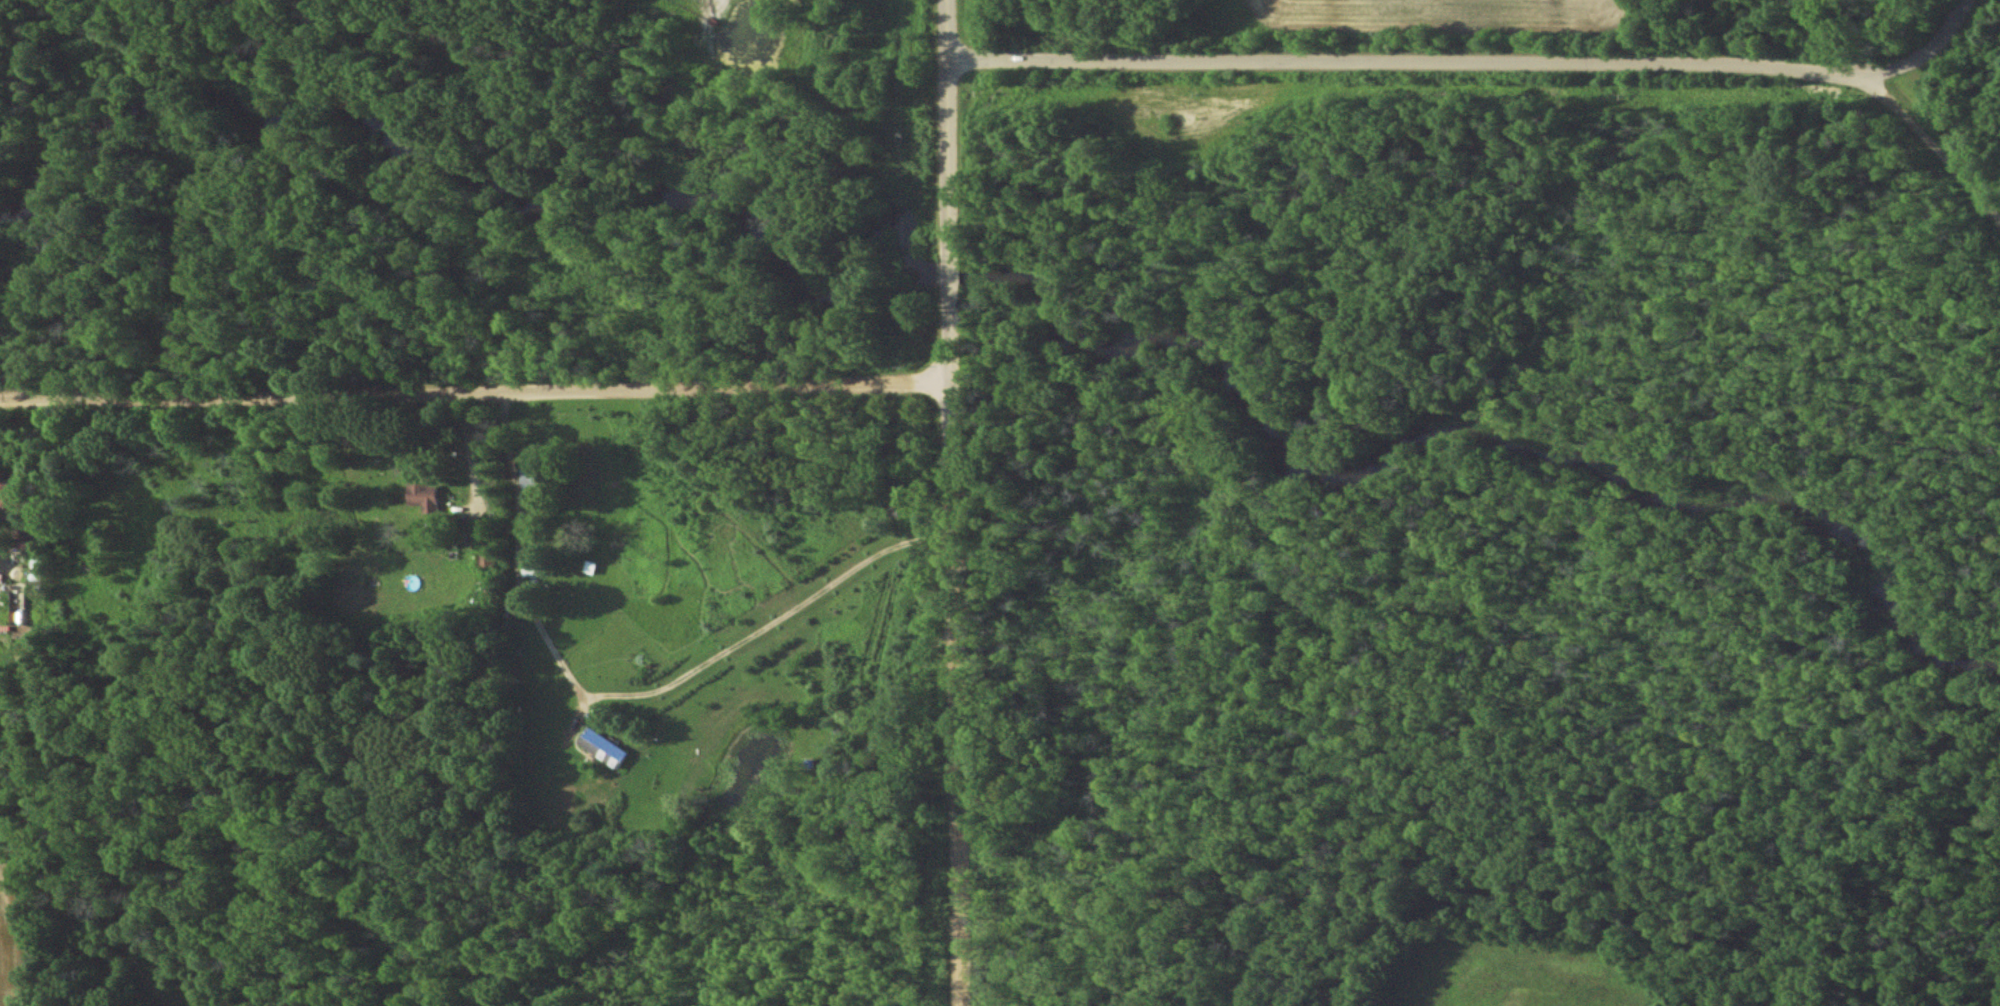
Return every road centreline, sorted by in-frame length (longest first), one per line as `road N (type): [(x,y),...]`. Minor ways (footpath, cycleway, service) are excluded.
road 1 (residential): [(1999,229),(1872,91),(1818,71),(1707,63),(950,59)]
road 2 (residential): [(958,1005),(949,0)]
road 3 (residential): [(950,387),(0,398)]
road 4 (residential): [(1967,0),(1923,66),(1883,103)]

